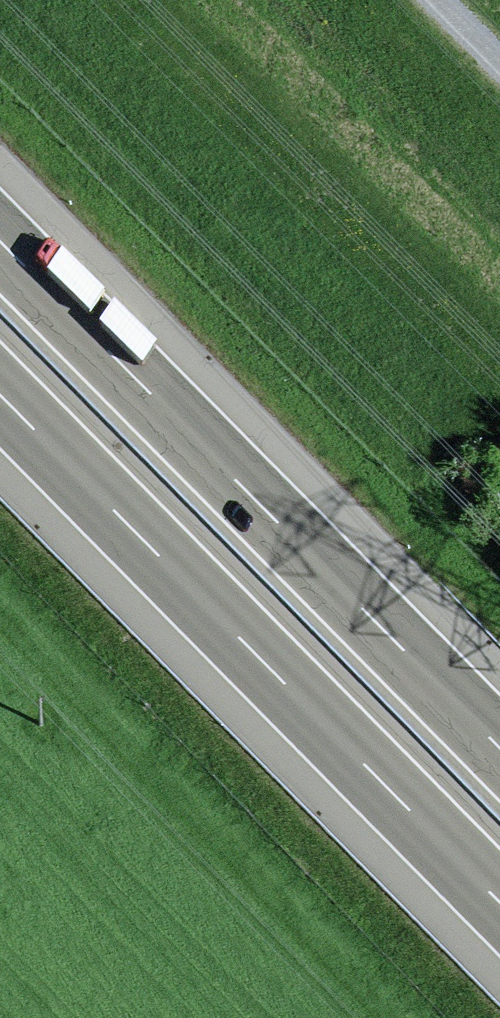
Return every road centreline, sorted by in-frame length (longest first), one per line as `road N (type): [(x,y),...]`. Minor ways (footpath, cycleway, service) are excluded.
road 1 (motorway): [(0,392),(499,901)]
road 2 (motorway): [(499,748),(0,240)]

